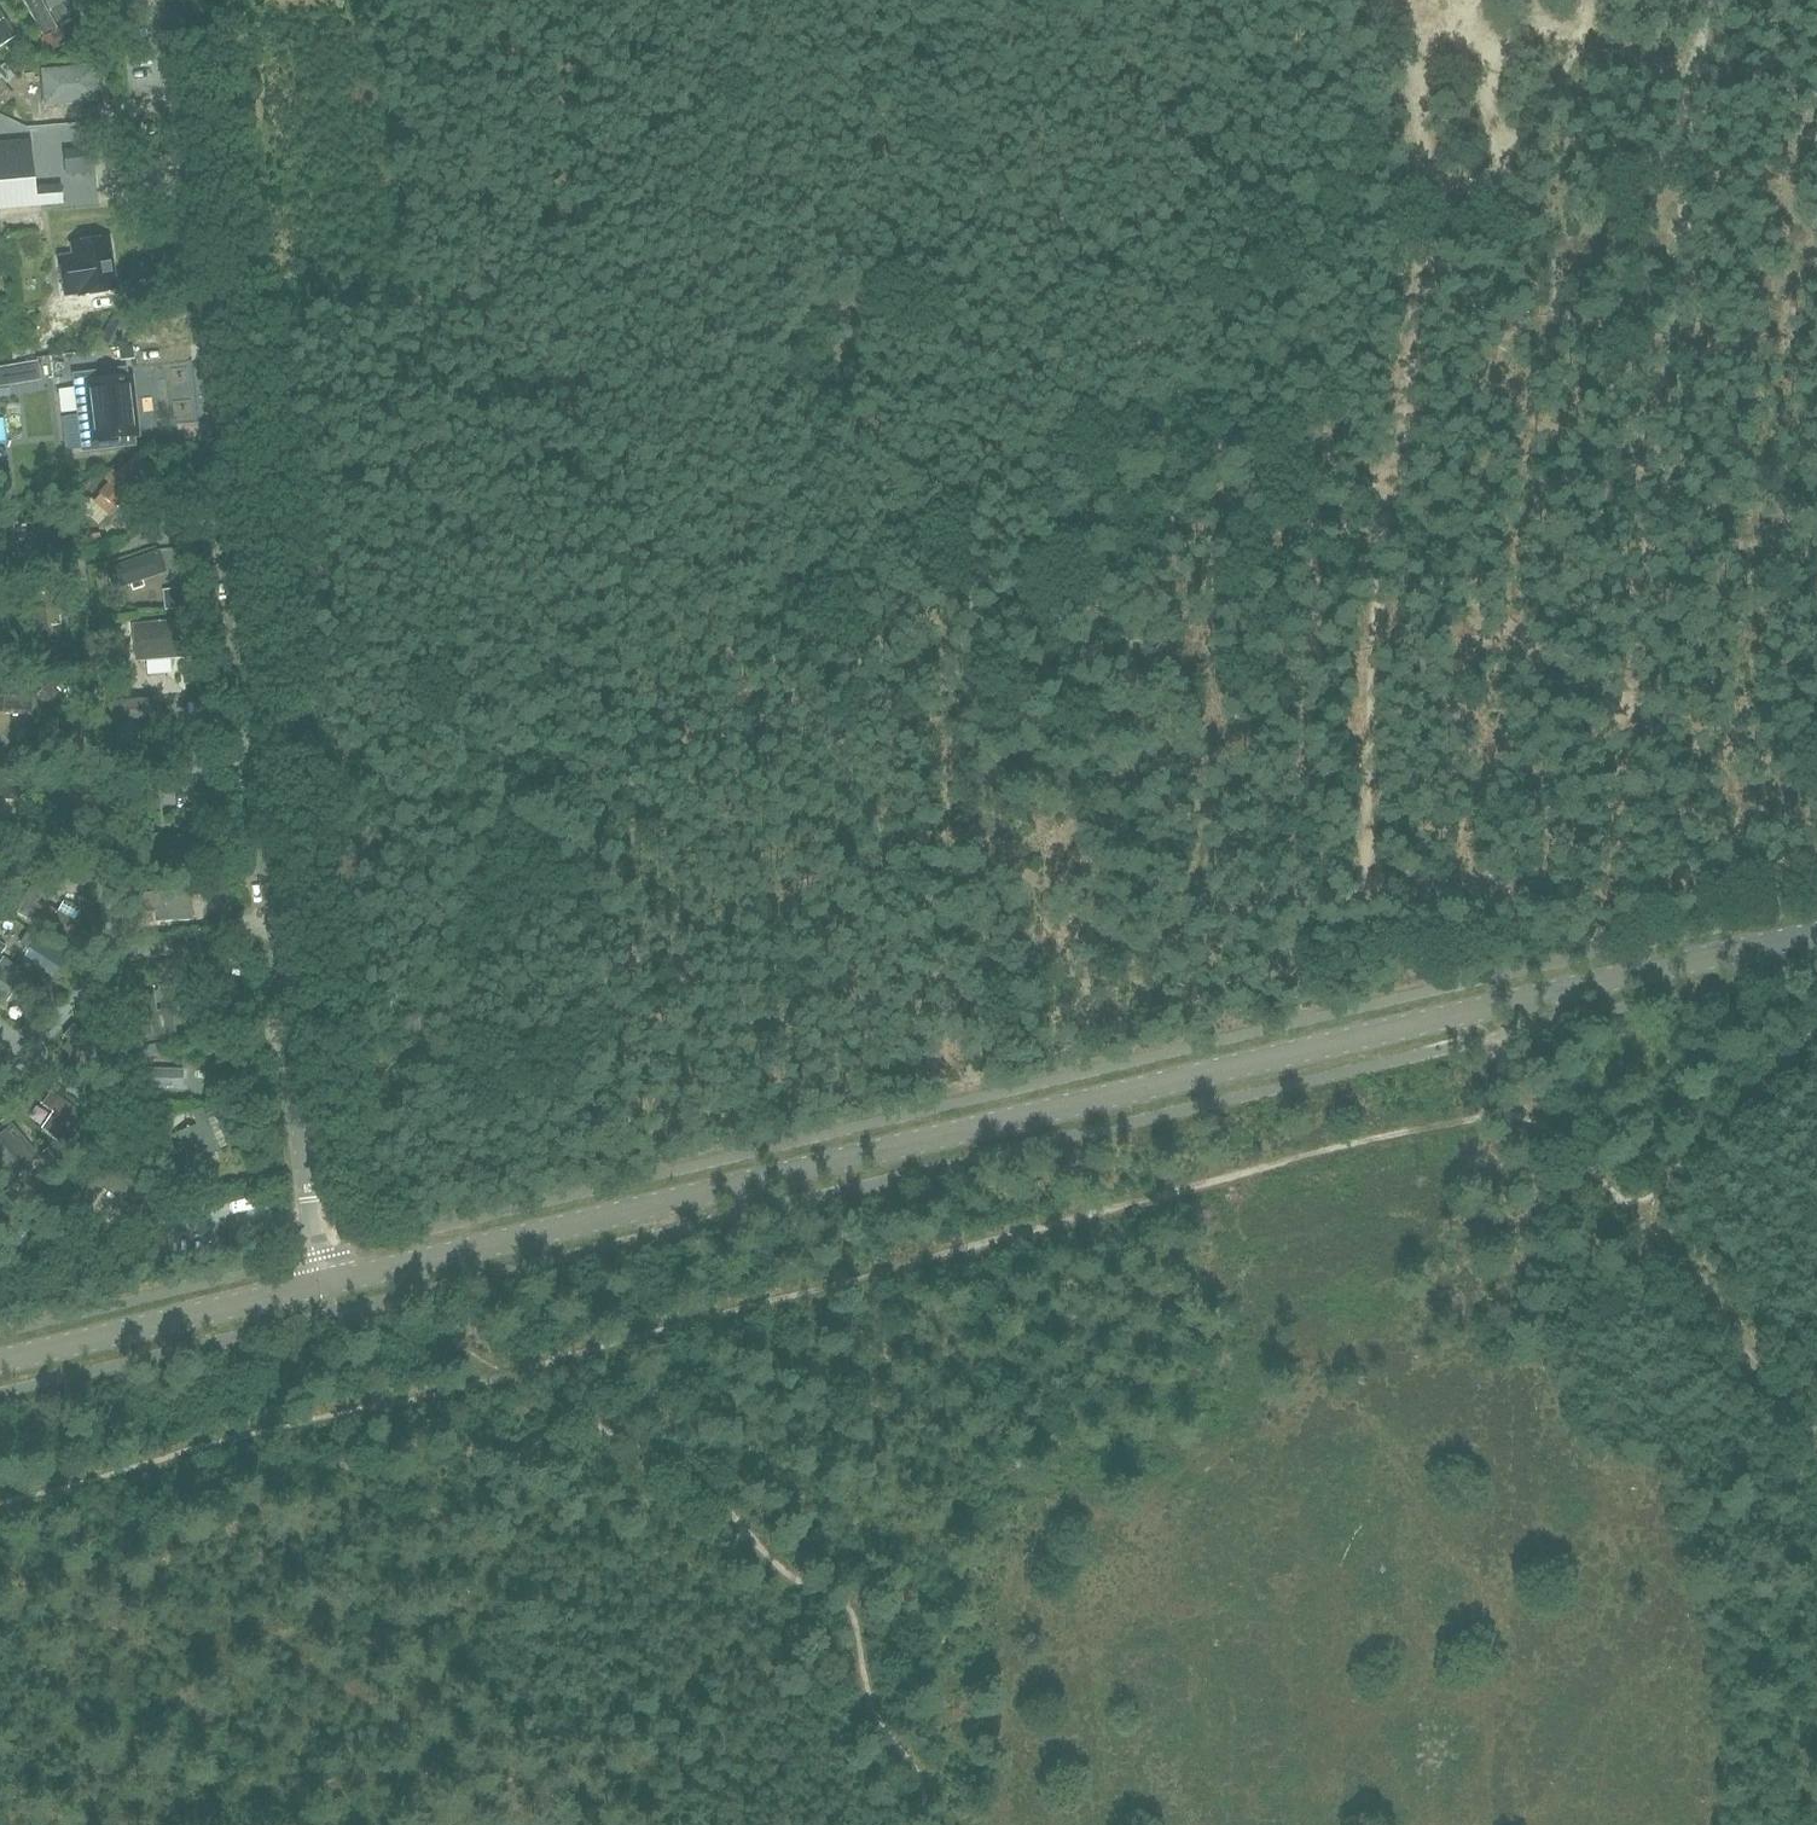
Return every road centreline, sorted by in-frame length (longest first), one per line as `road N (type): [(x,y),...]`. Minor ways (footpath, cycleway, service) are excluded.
road 1 (track): [(1535,1104),(0,1502)]
road 2 (tertiary): [(318,1283),(1816,933)]
road 3 (unclassified): [(318,1283),(167,0)]
road 4 (track): [(933,1824),(928,1783),(873,1713),(846,1594),(798,1584),(689,1474),(515,1372)]
road 5 (track): [(1816,1428),(1535,1104)]
road 6 (tertiary): [(0,1360),(318,1283)]
road 7 (track): [(1816,1036),(1724,1116),(1634,1213)]

